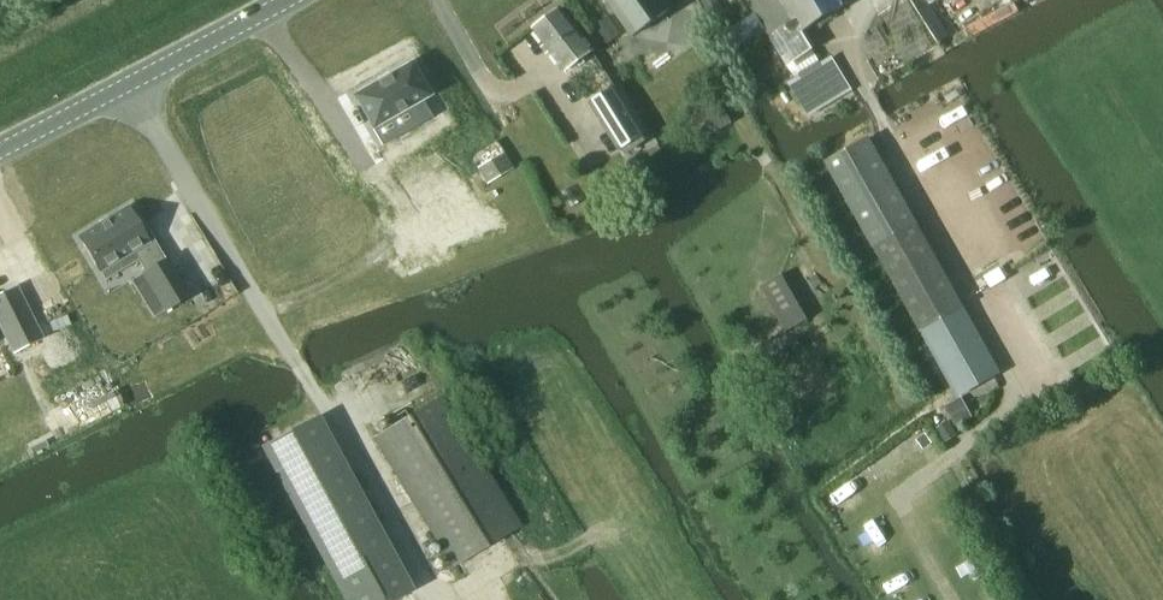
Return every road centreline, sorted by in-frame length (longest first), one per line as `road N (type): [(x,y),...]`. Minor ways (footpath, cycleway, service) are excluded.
road 1 (tertiary): [(0,150),(284,0)]

